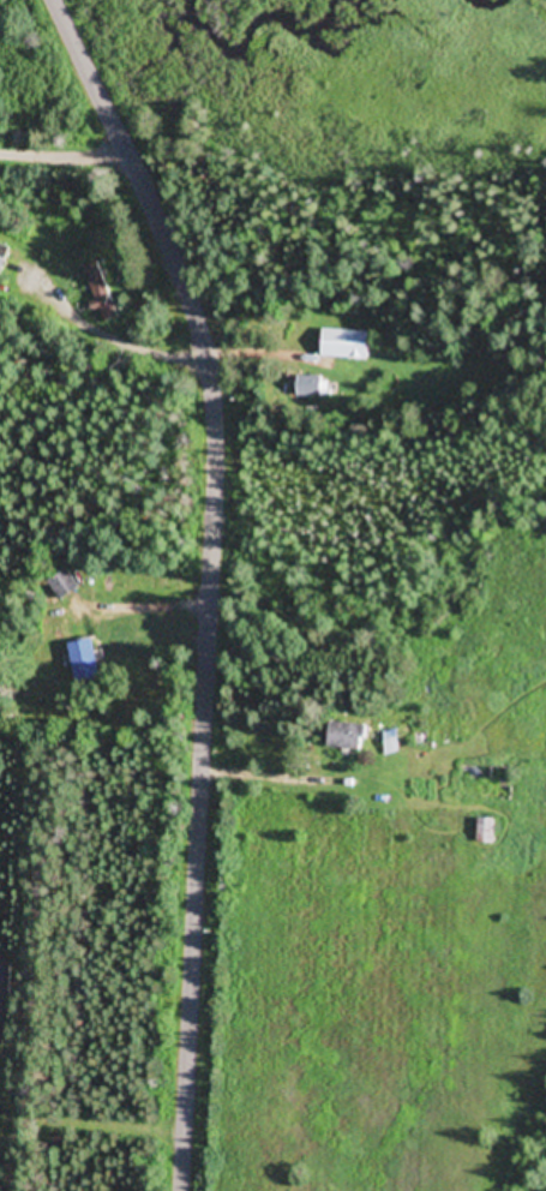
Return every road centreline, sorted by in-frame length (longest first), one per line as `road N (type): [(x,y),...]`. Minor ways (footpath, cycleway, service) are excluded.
road 1 (residential): [(52,0),(200,321),(216,394),(182,1190)]
road 2 (residential): [(0,148),(122,152)]

